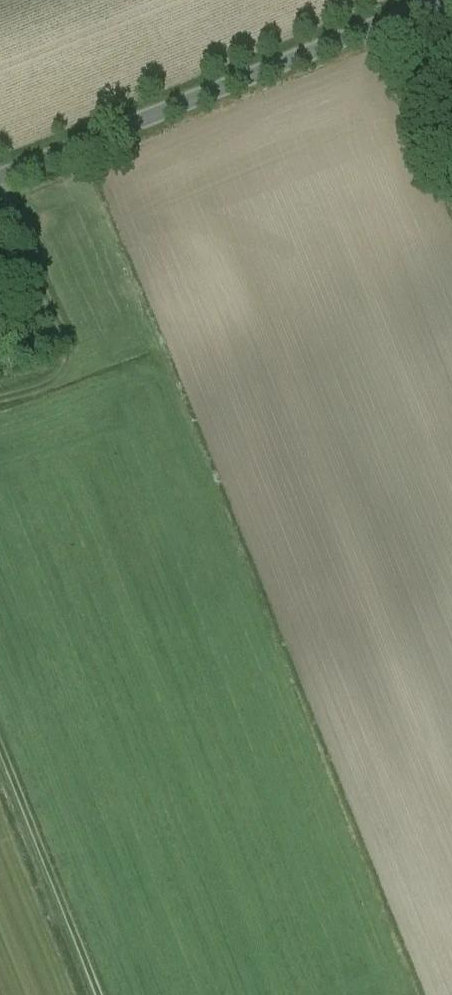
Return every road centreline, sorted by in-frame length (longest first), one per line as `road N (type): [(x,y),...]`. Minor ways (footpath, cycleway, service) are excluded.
road 1 (unclassified): [(0,177),(441,0)]

